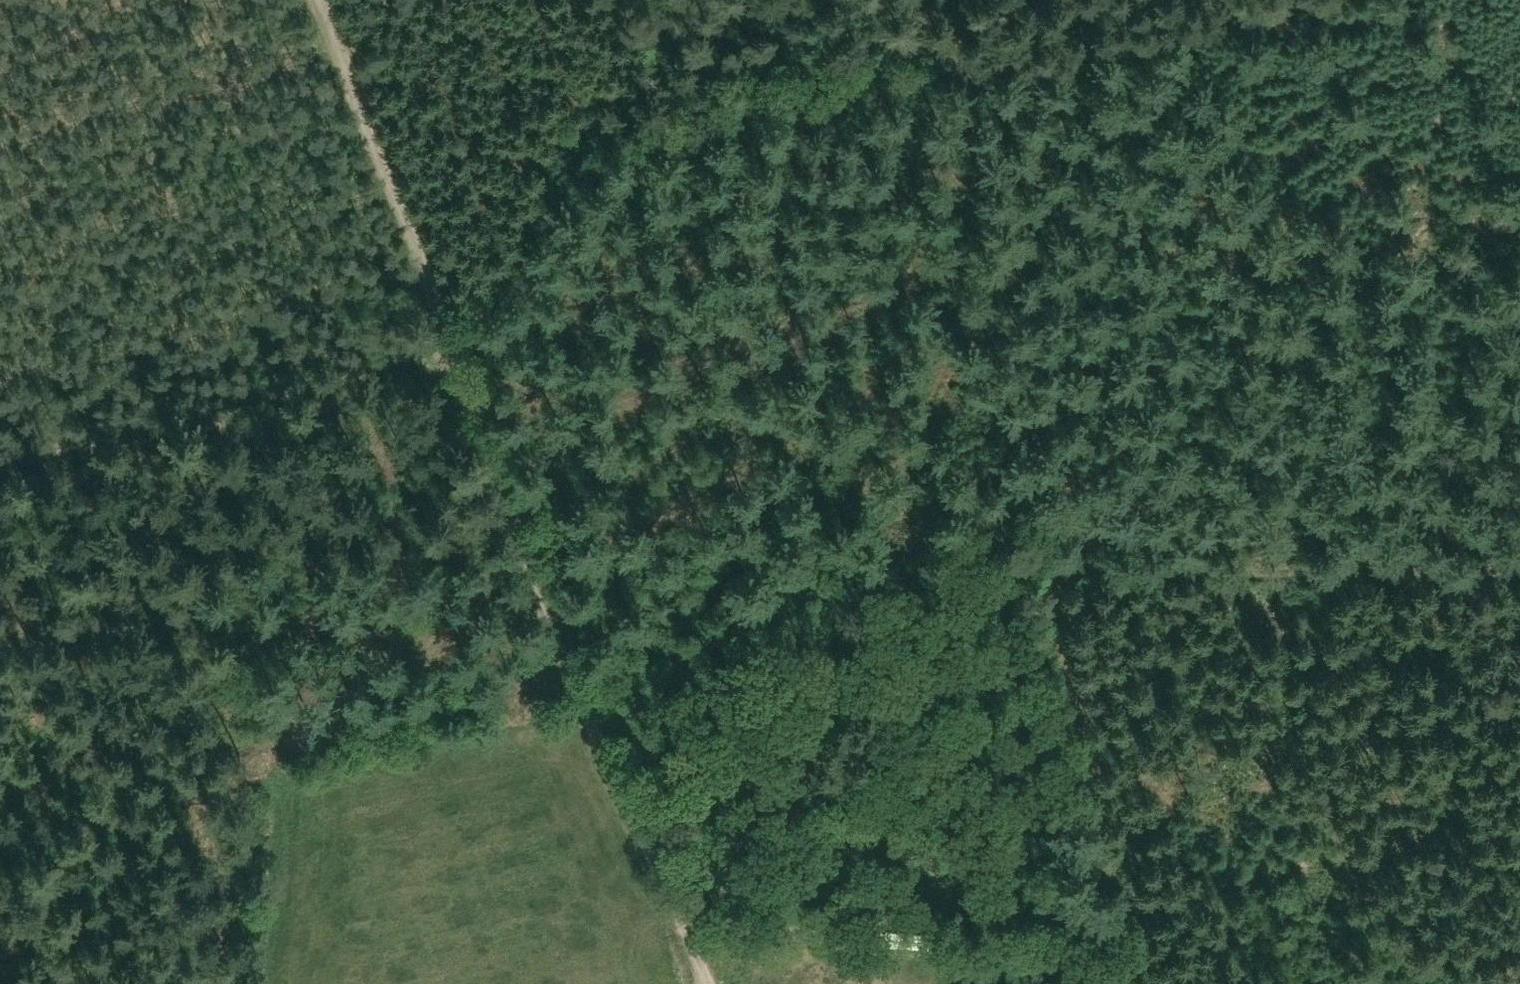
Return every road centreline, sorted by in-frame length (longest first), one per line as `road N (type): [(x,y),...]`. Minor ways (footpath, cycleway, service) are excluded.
road 1 (track): [(321,0),(455,373),(698,983)]
road 2 (track): [(944,0),(1134,983)]

